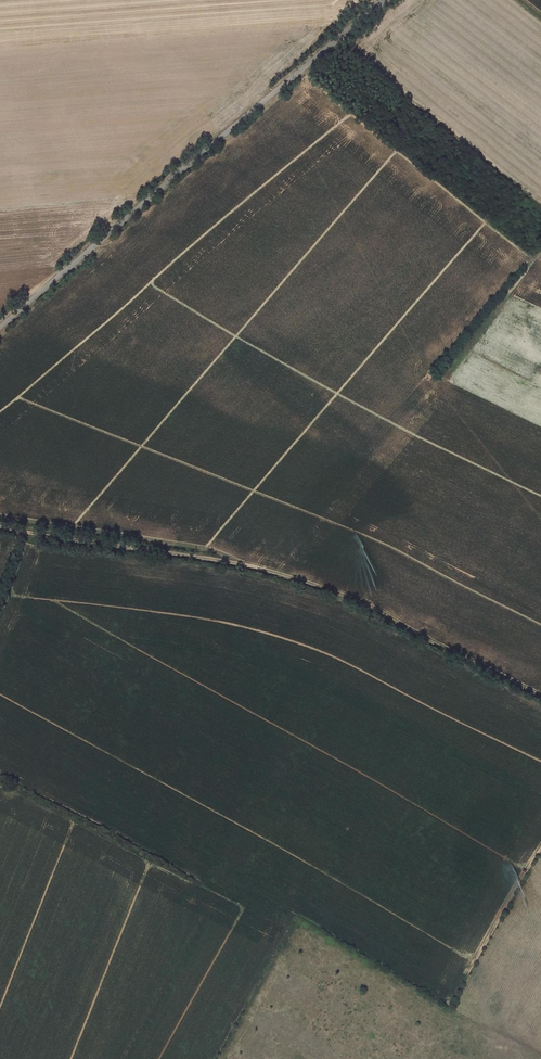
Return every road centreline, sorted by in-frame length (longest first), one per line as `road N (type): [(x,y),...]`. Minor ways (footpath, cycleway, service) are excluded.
road 1 (track): [(540,696),(334,591),(213,559),(0,527)]
road 2 (unclassified): [(383,0),(0,325)]

